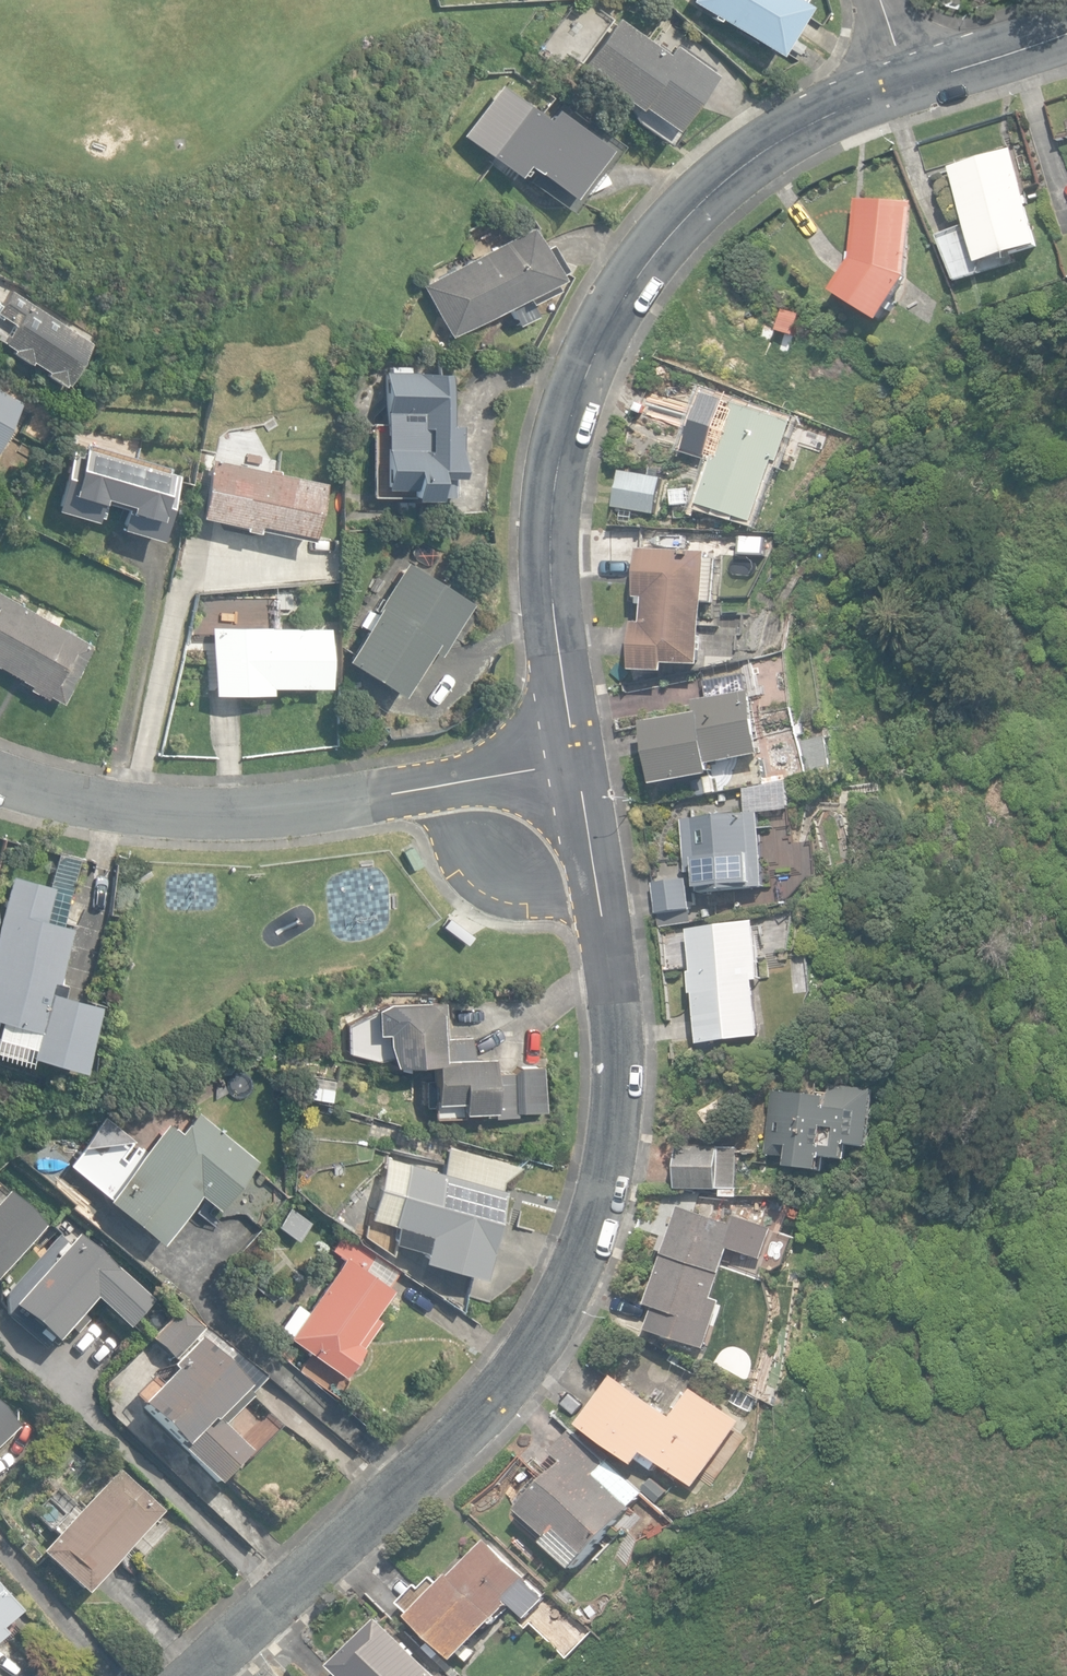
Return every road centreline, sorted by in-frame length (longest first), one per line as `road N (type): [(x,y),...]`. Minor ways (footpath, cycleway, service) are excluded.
road 1 (residential): [(602,909),(619,1052),(617,1124),(602,1203),(551,1327),(511,1383),(197,1675)]
road 2 (residential): [(911,81),(791,132),(727,174),(657,252),(594,356),(562,461),(552,564),(580,767)]
road 3 (residential): [(465,780),(321,805),(235,810),(108,803),(0,776)]
road 4 (residential): [(602,909),(534,897),(502,871),(476,835),(465,780)]
road 5 (residential): [(1066,31),(911,81)]
road 6 (residential): [(580,767),(602,909)]

